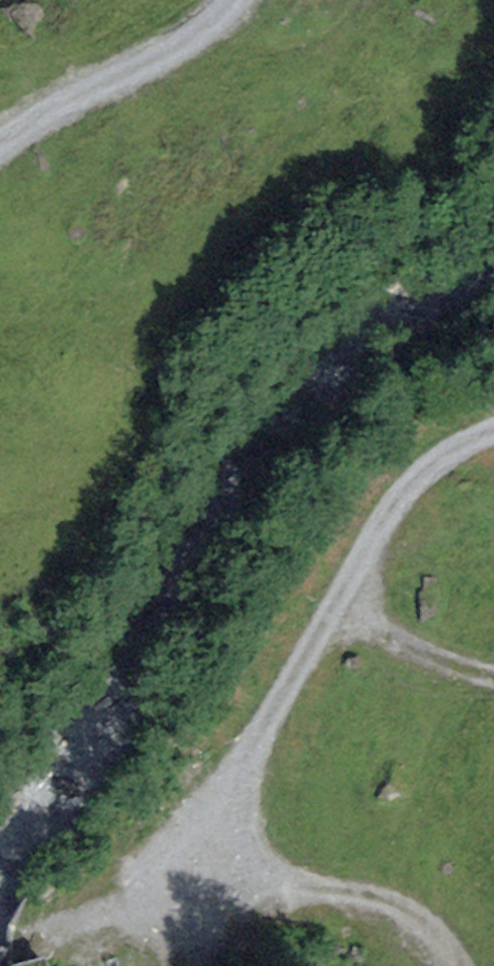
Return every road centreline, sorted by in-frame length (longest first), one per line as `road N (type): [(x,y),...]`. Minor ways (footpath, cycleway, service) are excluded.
road 1 (track): [(354,585),(244,766),(224,849),(270,887),(396,913),(444,949),(450,965)]
road 2 (track): [(493,419),(426,457),(393,493),(354,585),(407,640),(493,671)]
road 3 (track): [(235,0),(220,23),(36,123),(0,152)]

